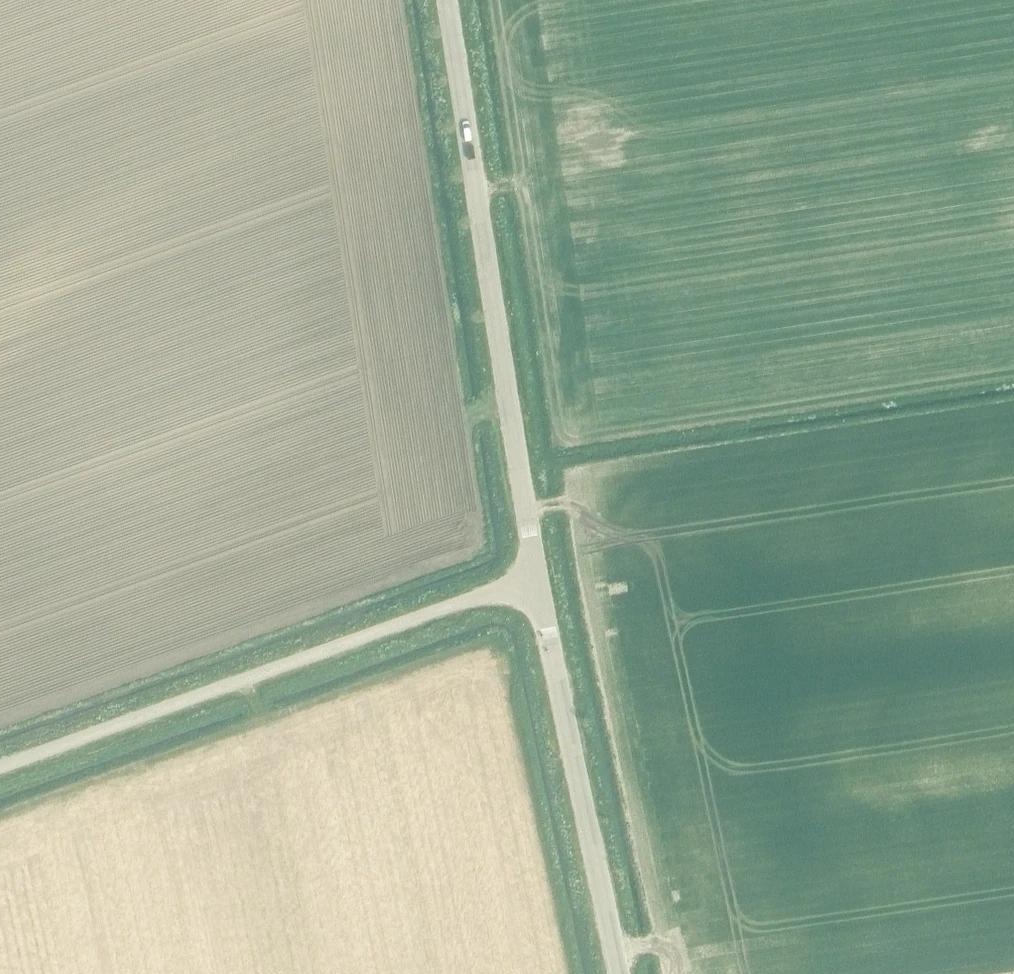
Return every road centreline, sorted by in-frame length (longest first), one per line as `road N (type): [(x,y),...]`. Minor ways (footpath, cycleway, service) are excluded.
road 1 (unclassified): [(535,578),(447,0)]
road 2 (unclassified): [(0,767),(535,578)]
road 3 (unclassified): [(618,973),(535,578)]

